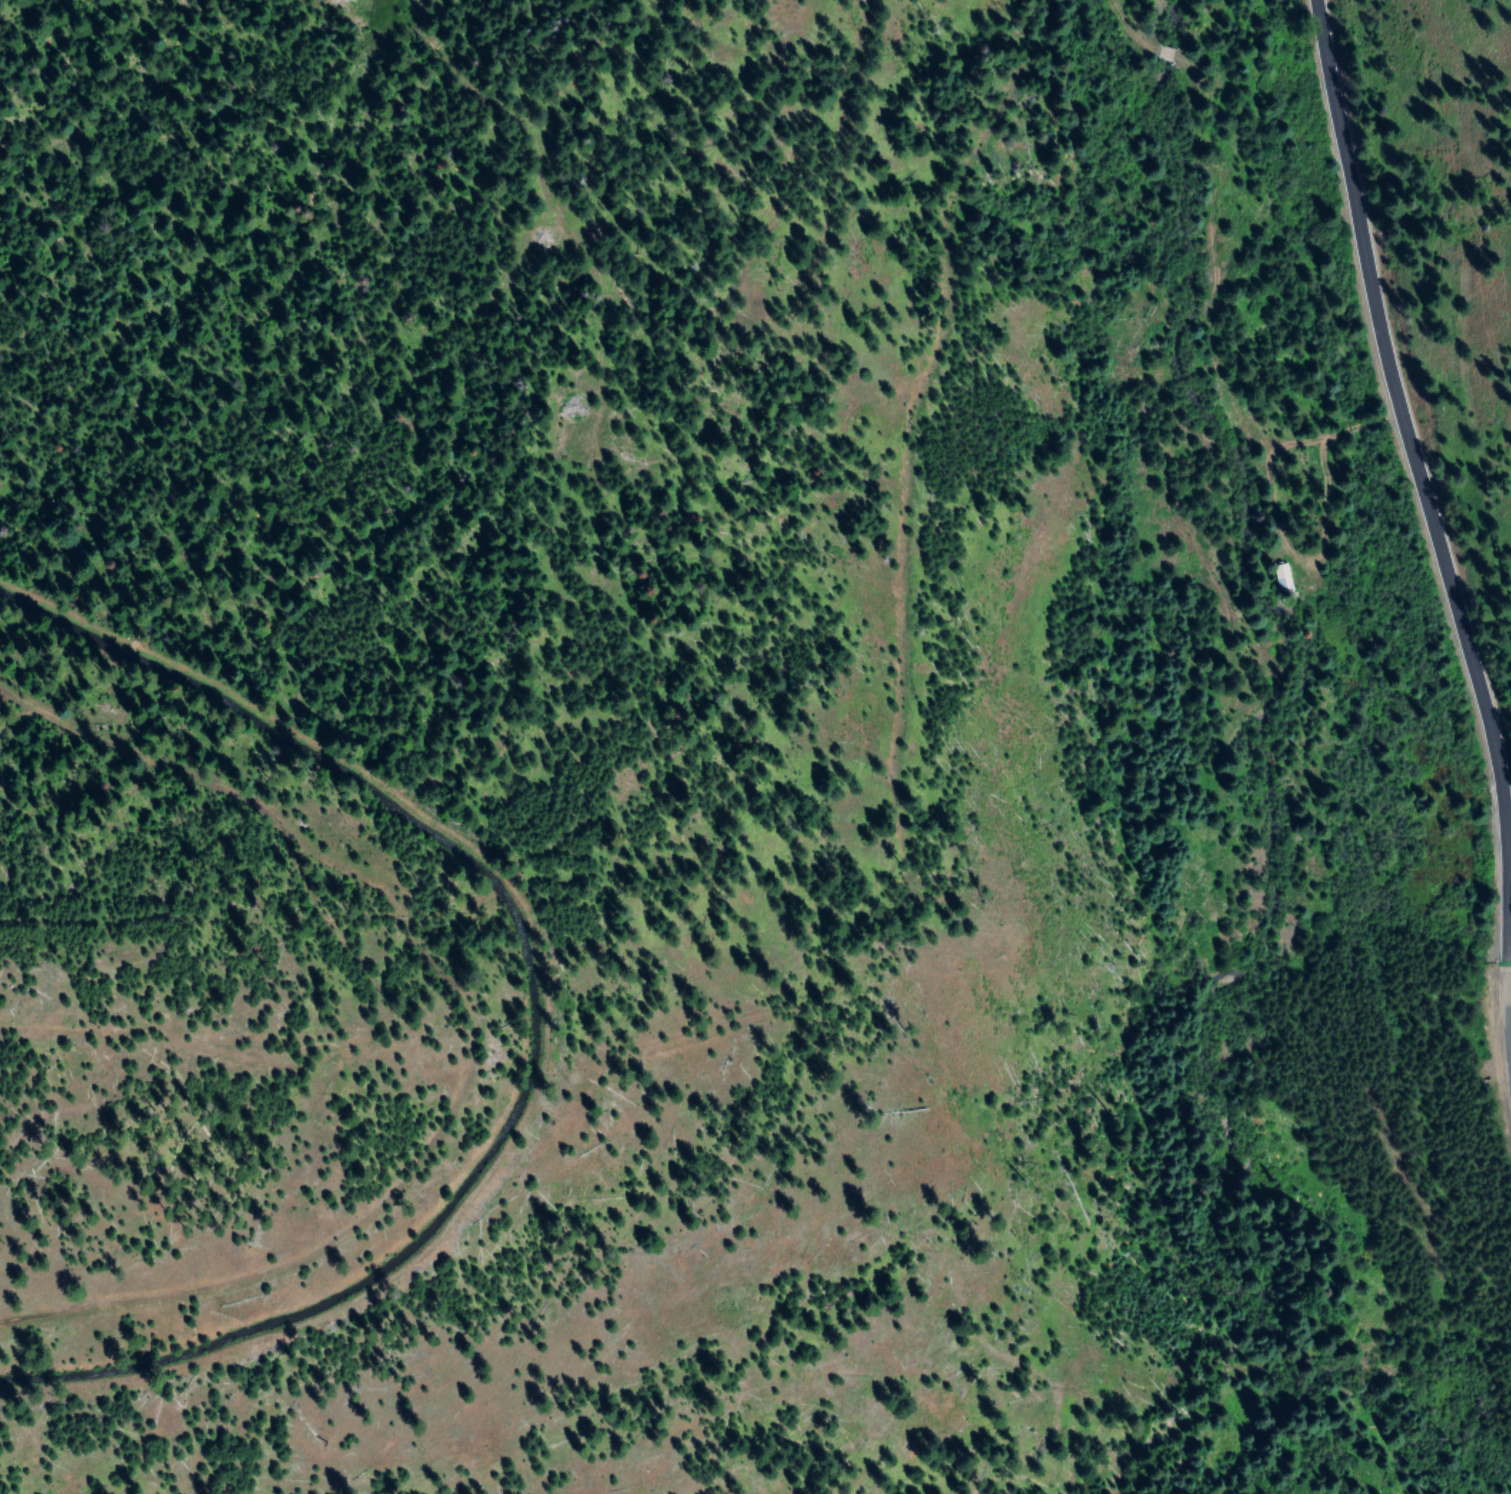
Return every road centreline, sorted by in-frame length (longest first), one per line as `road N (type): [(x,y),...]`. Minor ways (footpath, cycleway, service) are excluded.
road 1 (track): [(0,1293),(158,1284),(352,1217),(436,1133),(454,1072),(448,1005),(394,915),(0,731)]
road 2 (secondary): [(1510,1178),(1484,1026),(1466,726),(1381,390)]
road 3 (secondary): [(1381,390),(1300,0)]

